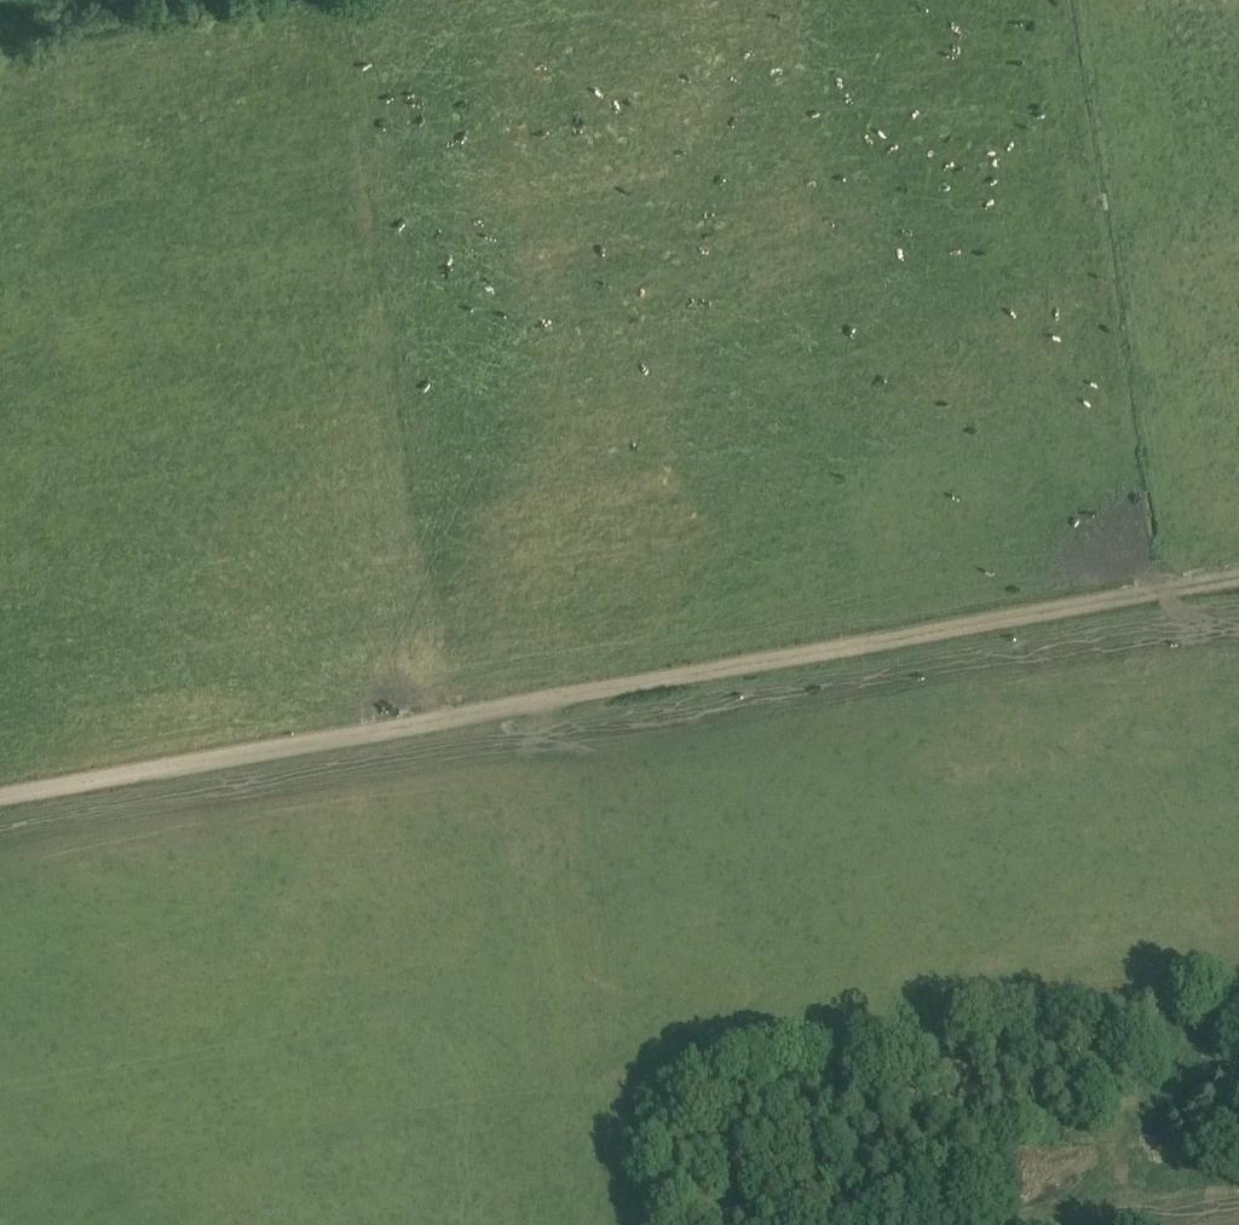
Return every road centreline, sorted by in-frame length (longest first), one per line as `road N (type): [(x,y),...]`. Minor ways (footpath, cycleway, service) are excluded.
road 1 (track): [(0,798),(1238,576)]

